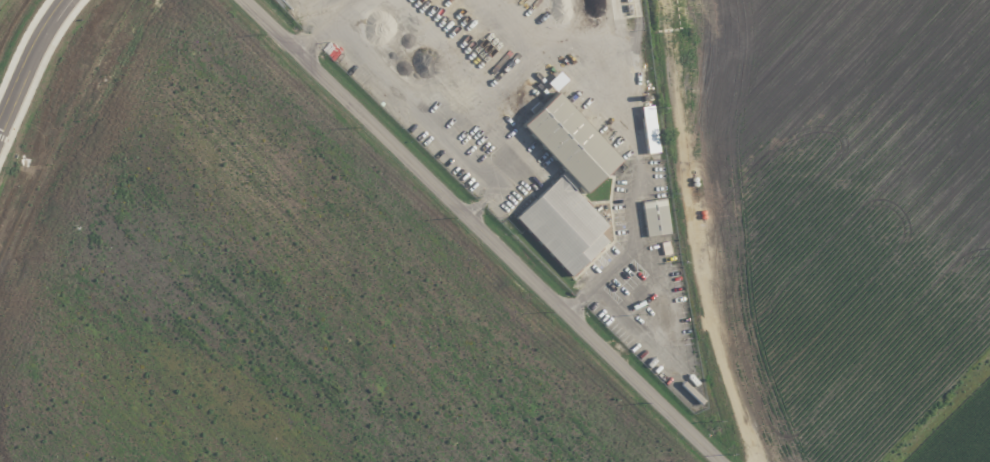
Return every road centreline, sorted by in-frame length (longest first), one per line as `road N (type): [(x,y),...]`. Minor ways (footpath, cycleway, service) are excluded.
road 1 (tertiary): [(243,0),(721,461)]
road 2 (residential): [(57,0),(0,120)]

